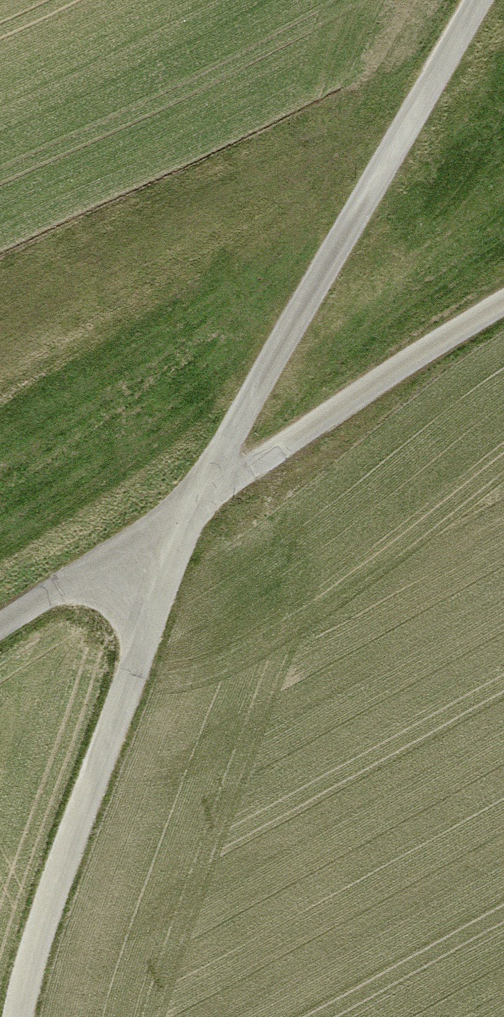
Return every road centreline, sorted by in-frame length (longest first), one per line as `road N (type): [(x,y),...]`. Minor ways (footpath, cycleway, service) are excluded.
road 1 (track): [(18,1016),(188,513),(491,0)]
road 2 (track): [(503,307),(0,639)]

